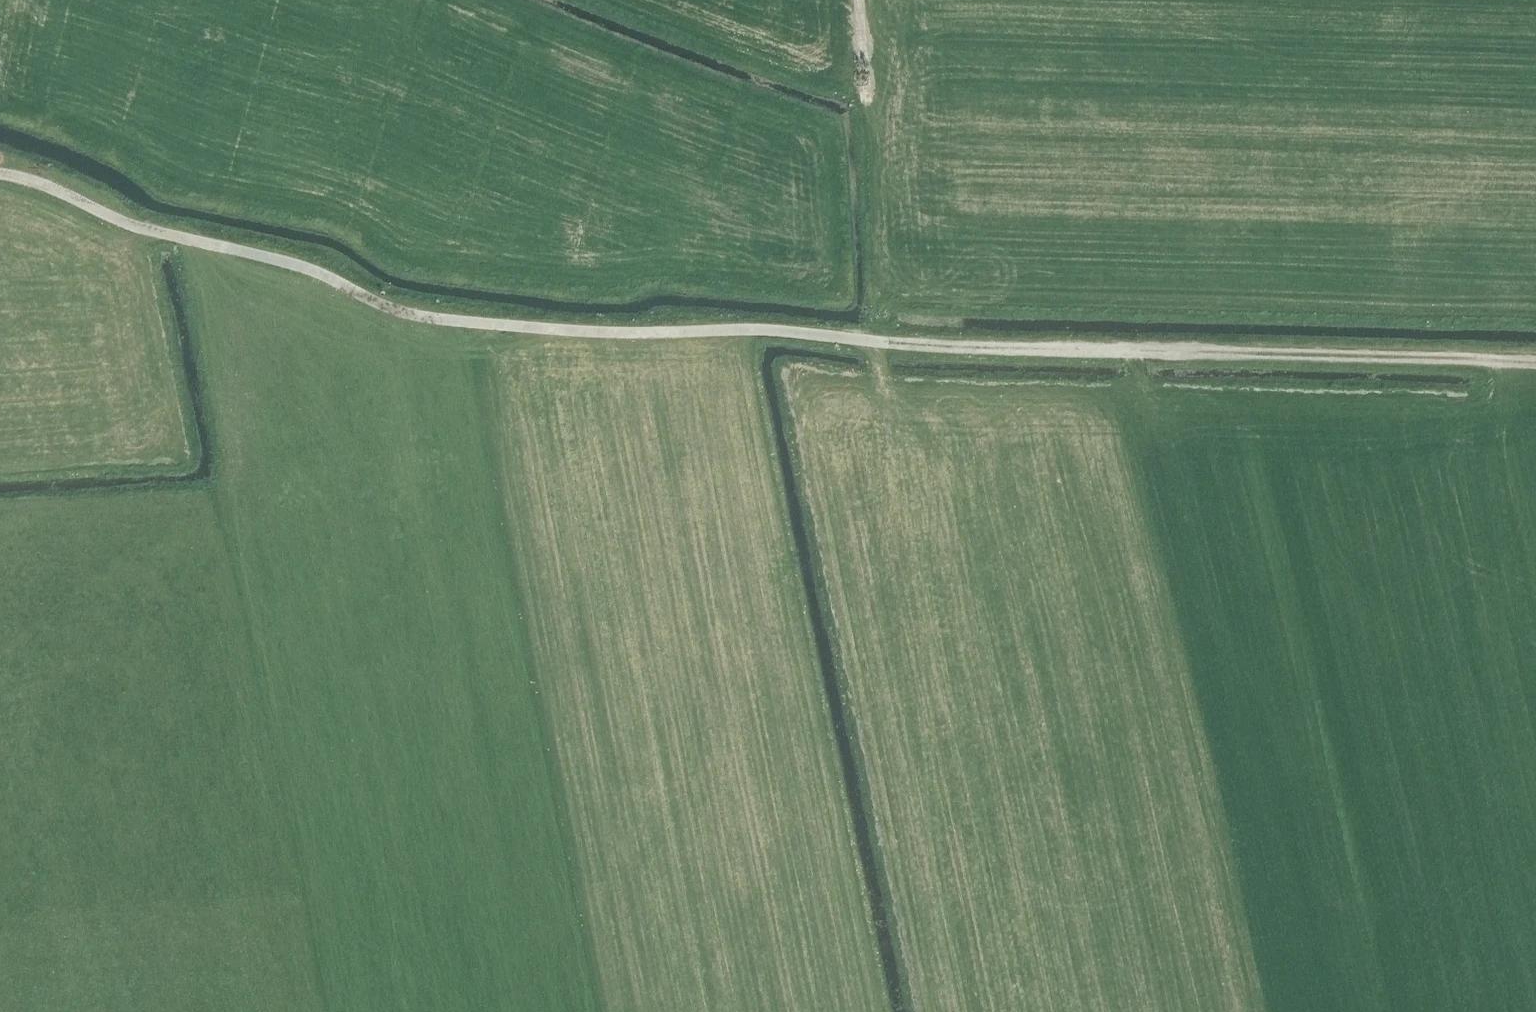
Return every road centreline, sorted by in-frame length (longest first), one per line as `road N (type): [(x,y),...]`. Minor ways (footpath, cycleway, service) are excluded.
road 1 (track): [(0,174),(126,224),(312,271),(419,316),(968,348),(1535,363)]

